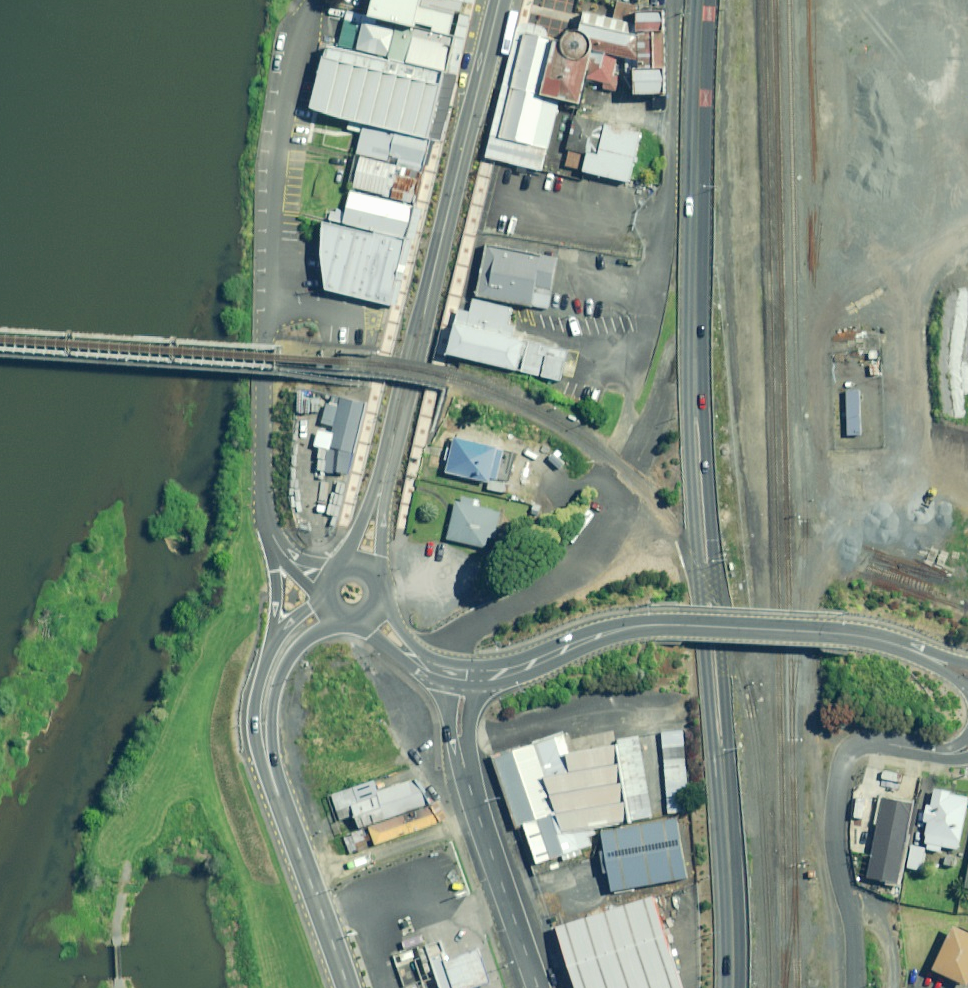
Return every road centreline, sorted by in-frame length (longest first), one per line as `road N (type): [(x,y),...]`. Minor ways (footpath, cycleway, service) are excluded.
road 1 (secondary): [(733,987),(695,425),(703,0)]
road 2 (tertiary): [(381,492),(498,0)]
road 3 (residential): [(474,683),(594,637),(653,626),(854,636),(927,657)]
road 4 (unclassified): [(852,987),(851,923),(832,833),(840,765),(859,744),(949,754)]
road 5 (tertiary): [(266,746),(348,987)]
road 6 (residential): [(537,987),(461,759)]
road 7 (tertiary): [(266,746),(254,720),(268,655),(284,630),(322,601)]
road 8 (tertiary): [(341,621),(286,663),(266,746)]

